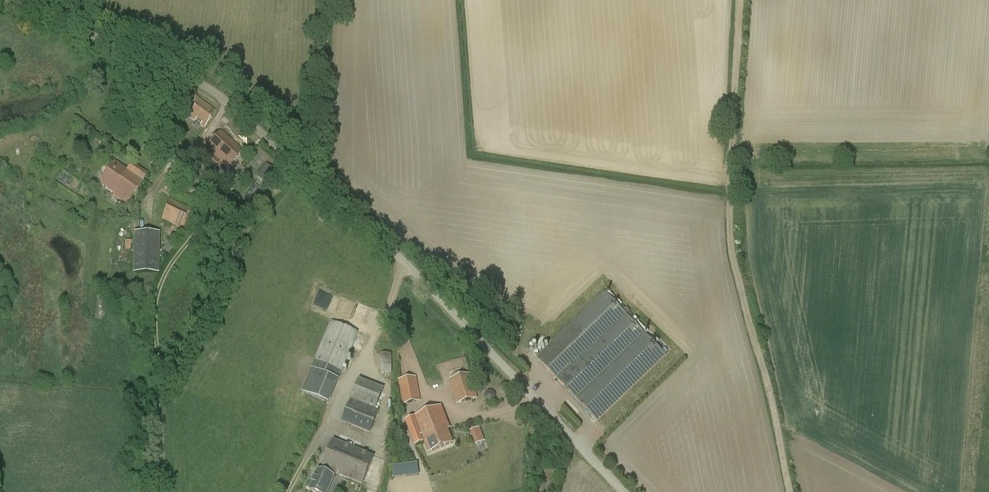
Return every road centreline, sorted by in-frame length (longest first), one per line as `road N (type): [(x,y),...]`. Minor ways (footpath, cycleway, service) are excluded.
road 1 (unclassified): [(622,491),(376,238),(215,100),(171,73),(0,0)]
road 2 (track): [(728,0),(714,216),(787,491)]

